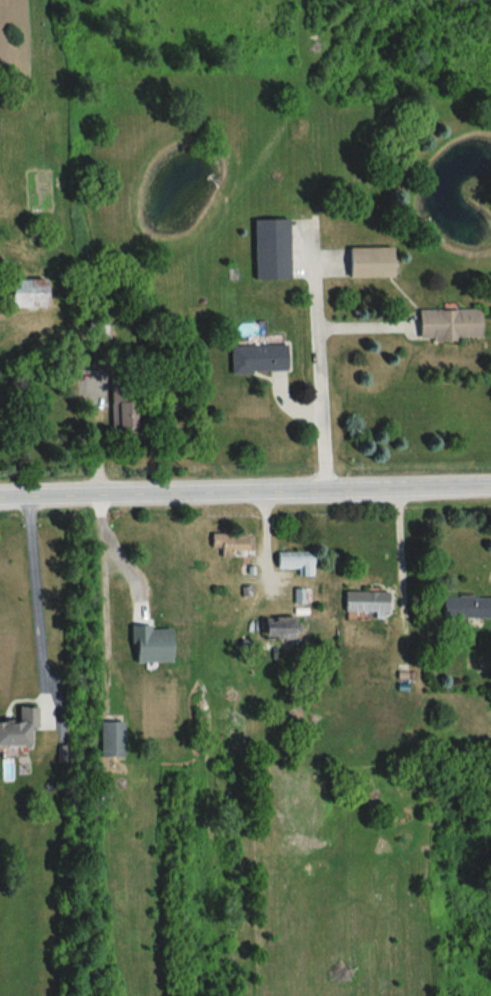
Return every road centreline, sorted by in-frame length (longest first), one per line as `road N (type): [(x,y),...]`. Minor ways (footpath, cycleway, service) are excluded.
road 1 (tertiary): [(0,496),(490,486)]

